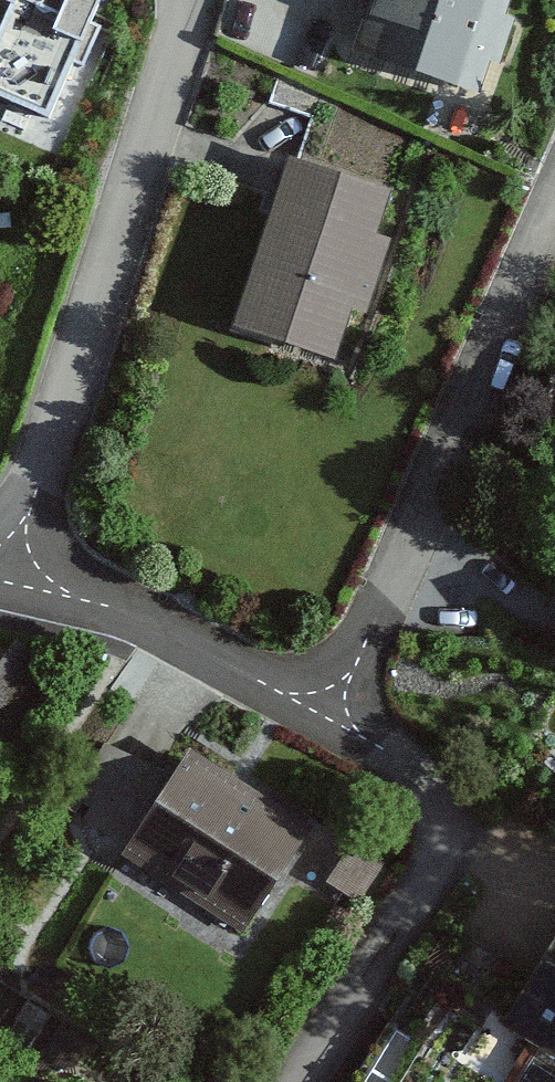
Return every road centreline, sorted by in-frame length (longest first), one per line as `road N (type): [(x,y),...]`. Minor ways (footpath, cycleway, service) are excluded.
road 1 (residential): [(194,0),(3,579)]
road 2 (residential): [(554,212),(365,641),(324,715)]
road 3 (residential): [(306,1081),(463,795),(324,715)]
road 4 (residential): [(324,715),(201,645),(110,607),(3,579)]

